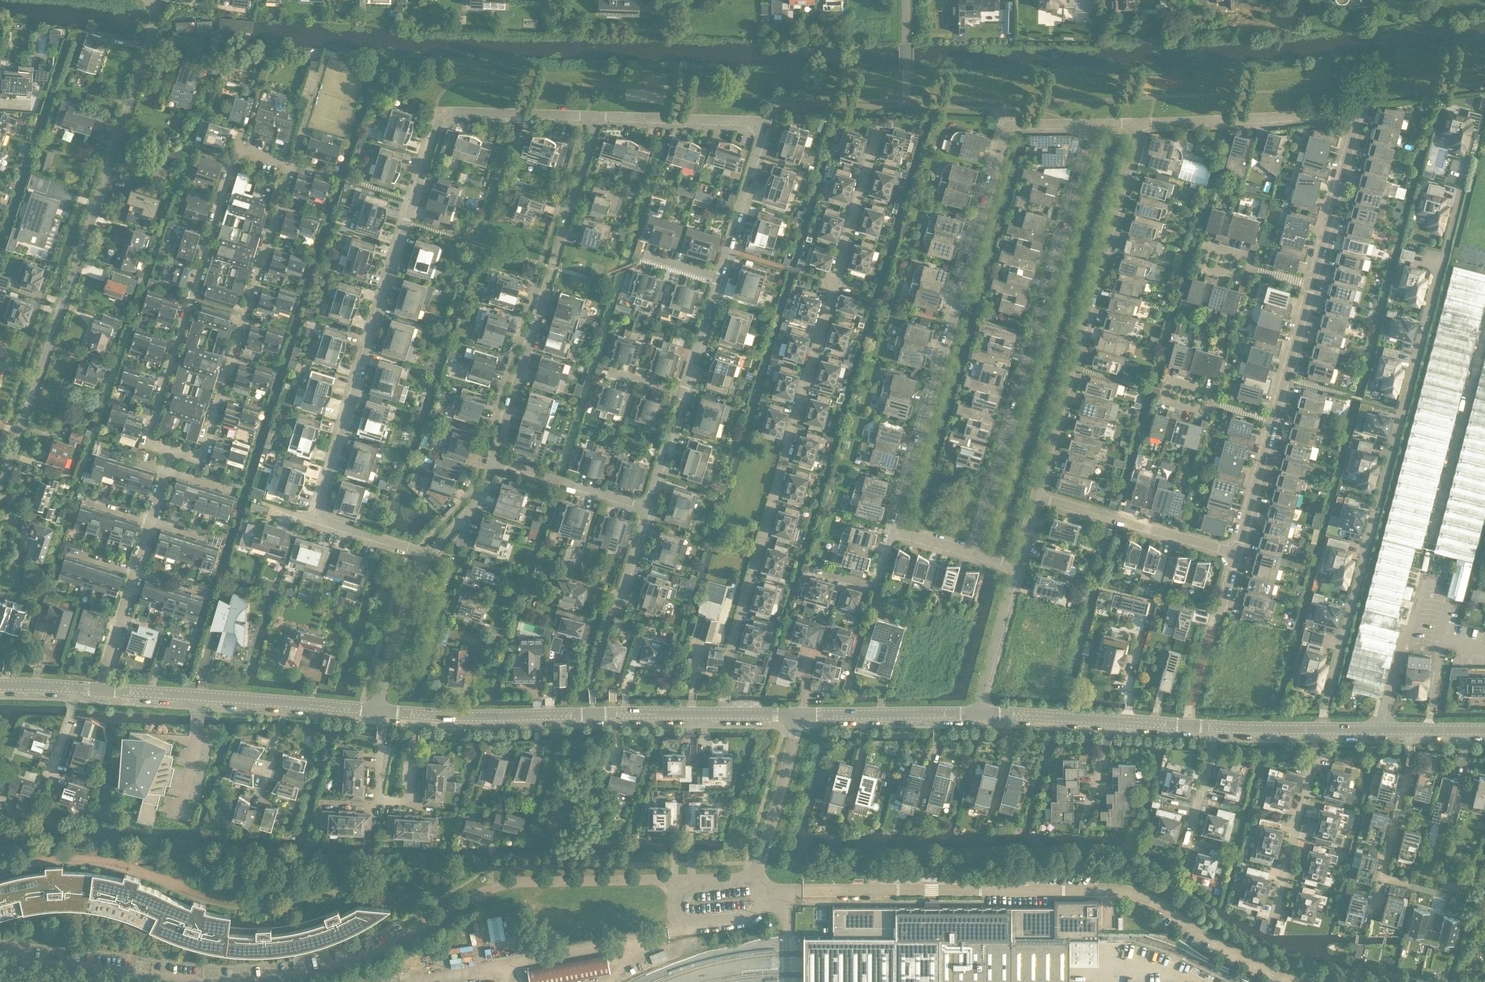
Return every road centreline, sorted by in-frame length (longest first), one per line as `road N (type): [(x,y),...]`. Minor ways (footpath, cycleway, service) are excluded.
road 1 (unclassified): [(246,981),(372,954),(500,885),(750,881),(760,873),(800,714)]
road 2 (residential): [(726,712),(732,646),(879,130)]
road 3 (residential): [(315,519),(442,112),(600,116)]
road 4 (residential): [(1321,729),(1460,192)]
road 5 (residential): [(892,531),(1006,129),(1097,123)]
road 6 (residential): [(0,493),(150,40)]
road 7 (residential): [(974,553),(1097,123)]
road 8 (residential): [(1038,495),(1141,123)]
road 9 (residential): [(292,163),(244,148),(236,153),(149,436),(173,448)]
road 10 (residential): [(495,460),(600,116)]
road 11 (residential): [(173,448),(202,451),(292,163)]
road 12 (unclassified): [(417,714),(726,712)]
road 13 (residential): [(1141,123),(1355,113)]
road 14 (residential): [(1237,553),(1038,495)]
road 15 (unclassified): [(0,959),(201,981)]
road 16 (residential): [(1274,914),(1321,729)]
road 17 (residential): [(1412,730),(1374,911)]
road 18 (unclassified): [(104,689),(286,702)]
road 19 (residential): [(1311,285),(1355,113)]
road 20 (residential): [(600,116),(764,124)]
road 21 (residential): [(376,711),(427,555)]
road 22 (residential): [(649,507),(495,460)]
road 23 (residential): [(719,278),(764,124)]
road 24 (residential): [(977,713),(1019,565)]
road 25 (residential): [(1273,420),(1311,285)]
road 26 (residential): [(1237,553),(1273,420)]
road 27 (residential): [(1247,267),(1250,257),(1206,245),(1201,266),(1244,278)]
road 28 (residential): [(104,689),(136,571)]
road 29 (residential): [(682,394),(719,278)]
road 30 (residential): [(372,802),(410,797),(417,714)]
road 31 (residential): [(1187,845),(1214,727)]

